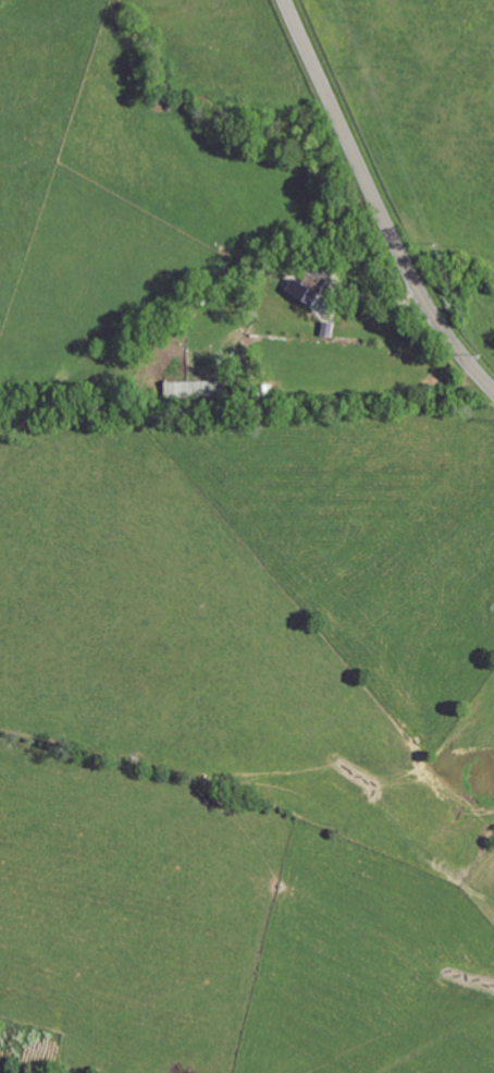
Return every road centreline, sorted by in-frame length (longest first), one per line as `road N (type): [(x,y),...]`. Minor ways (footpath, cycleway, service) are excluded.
road 1 (secondary): [(493,392),(424,308),(285,0)]

